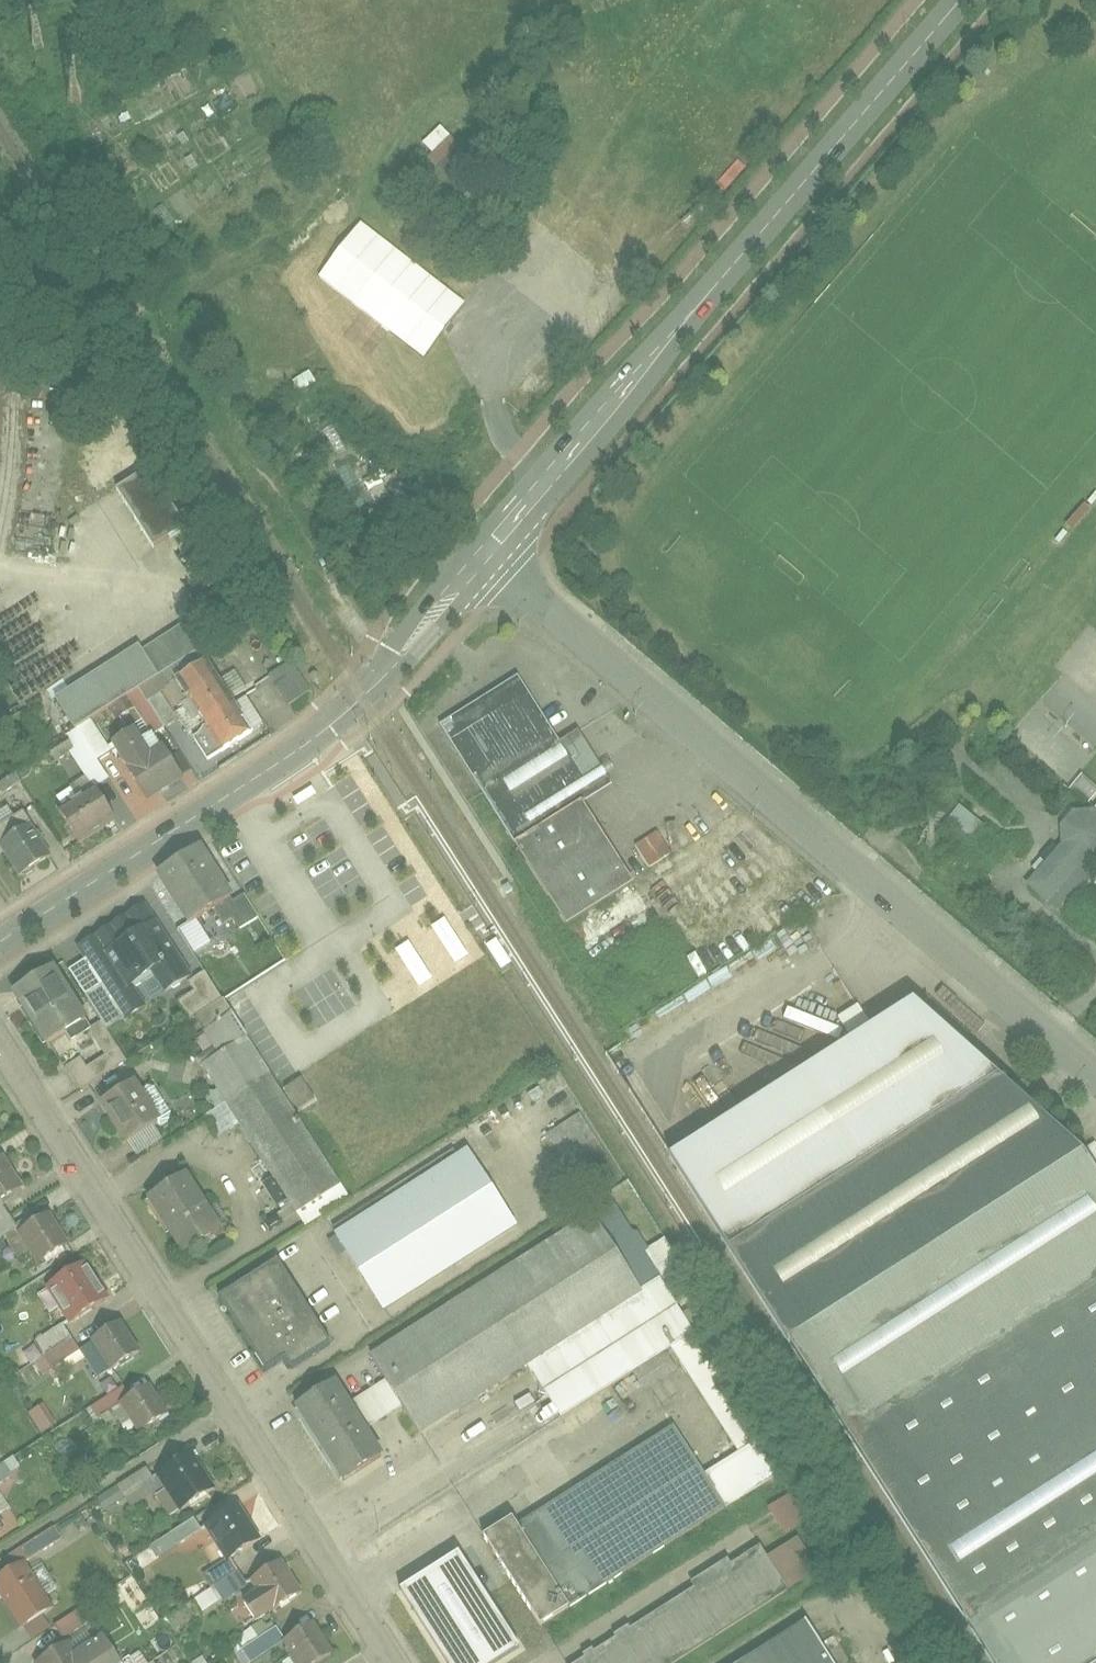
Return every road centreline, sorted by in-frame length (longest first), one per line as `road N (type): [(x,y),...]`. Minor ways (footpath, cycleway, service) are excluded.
road 1 (residential): [(488,557),(1095,1070)]
road 2 (residential): [(0,1028),(395,1662)]
road 3 (tertiary): [(488,557),(963,0)]
road 4 (tertiary): [(0,944),(303,746),(364,697),(488,557)]

